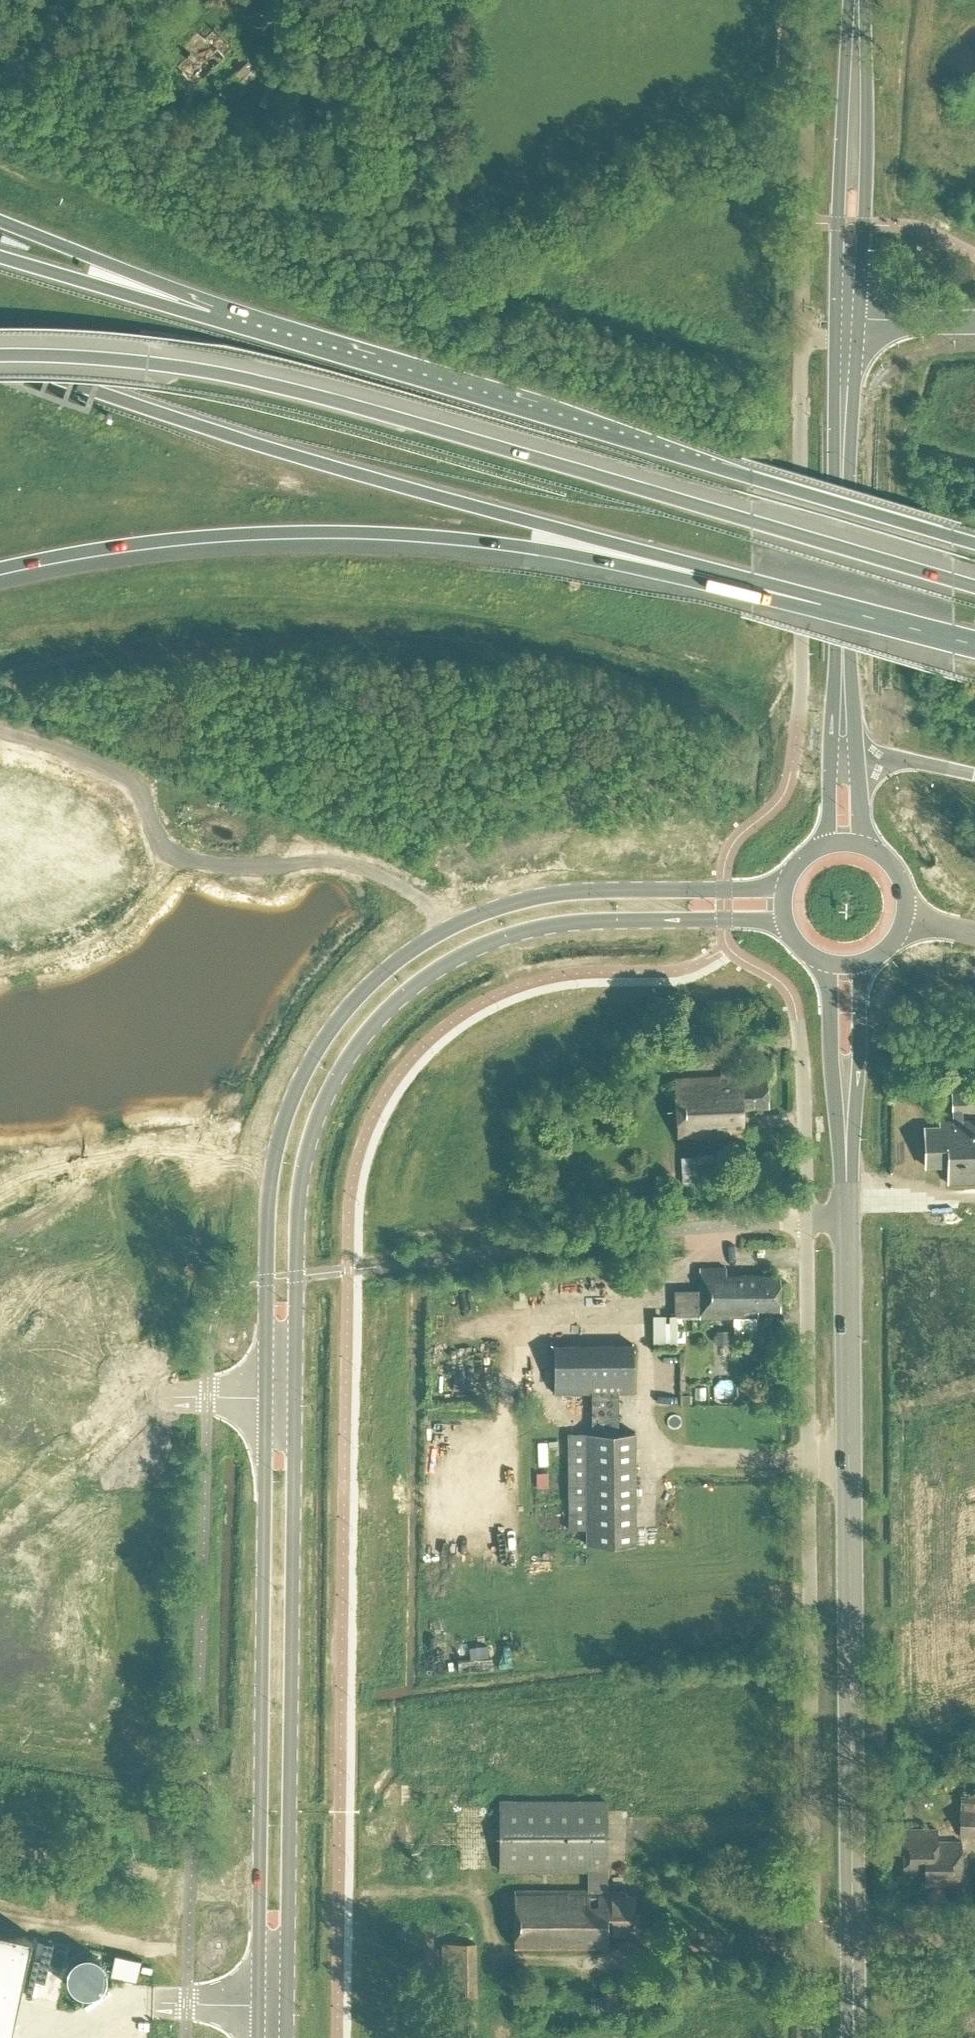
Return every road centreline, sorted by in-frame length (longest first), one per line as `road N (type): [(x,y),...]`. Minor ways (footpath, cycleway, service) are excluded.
road 1 (unclassified): [(785,884),(573,891),(475,915),(415,946),(362,992),(300,1082),(277,1148),(266,1280),(257,2037)]
road 2 (unclassified): [(286,2037),(298,1196),(324,1101),(391,1004),(486,943),(572,921),(785,920)]
road 3 (motorway): [(974,587),(241,376),(146,359),(0,349)]
road 4 (trunk): [(0,355),(823,600)]
road 5 (motorway): [(0,572),(237,538),(422,538),(526,547),(823,600)]
road 6 (trunk): [(974,543),(210,319)]
road 7 (unclassified): [(808,1220),(813,1939)]
road 8 (secondary): [(847,1218),(854,1936)]
road 9 (track): [(453,924),(347,861),(243,865),(184,857),(159,839),(138,790),(121,773),(0,731)]
road 10 (unclassified): [(815,0),(799,398)]
road 11 (track): [(259,1884),(0,1849)]
road 12 (secondary): [(842,405),(842,653)]
road 13 (trunk): [(210,319),(0,219)]
road 14 (trunk): [(210,319),(0,255)]
road 15 (unclassified): [(795,1004),(808,1220)]
road 16 (secondary): [(854,116),(839,186),(835,319)]
road 17 (secondary): [(858,319),(866,188),(854,116)]
road 18 (secondary): [(842,653),(822,844)]
road 19 (secondary): [(863,843),(858,735),(842,653)]
road 20 (trunk): [(823,600),(974,644)]
road 21 (secondary): [(826,961),(828,1047),(846,1109)]
road 22 (secondary): [(846,1109),(864,961)]
road 23 (unclassified): [(854,1936),(974,1941)]

